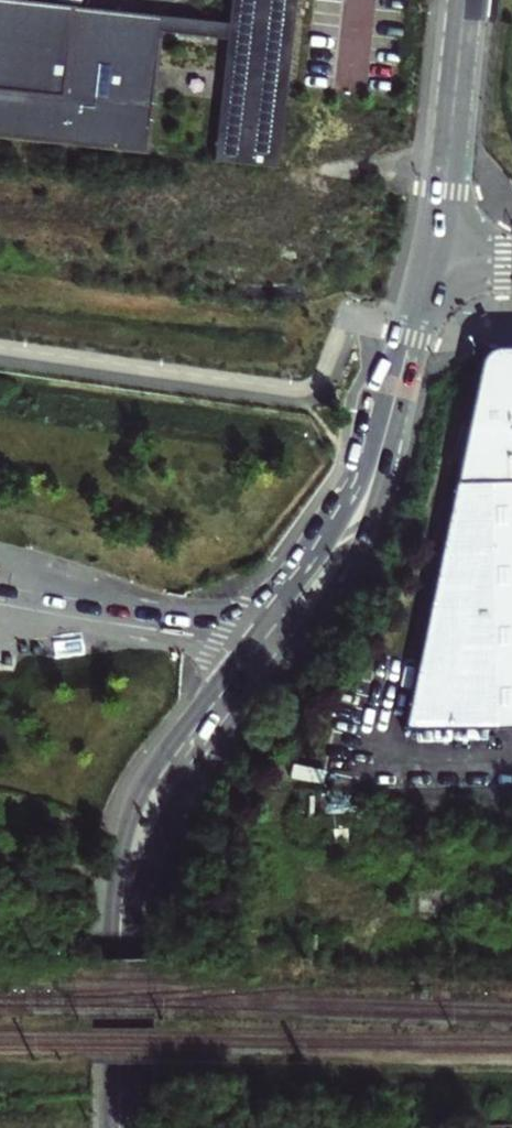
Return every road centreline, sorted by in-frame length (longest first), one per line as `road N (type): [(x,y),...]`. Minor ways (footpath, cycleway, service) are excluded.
road 1 (tertiary): [(122,928),(133,855),(150,814),(332,561),(363,503),(425,283)]
road 2 (tertiary): [(465,0),(433,255)]
road 3 (tertiary): [(122,928),(120,1127)]

